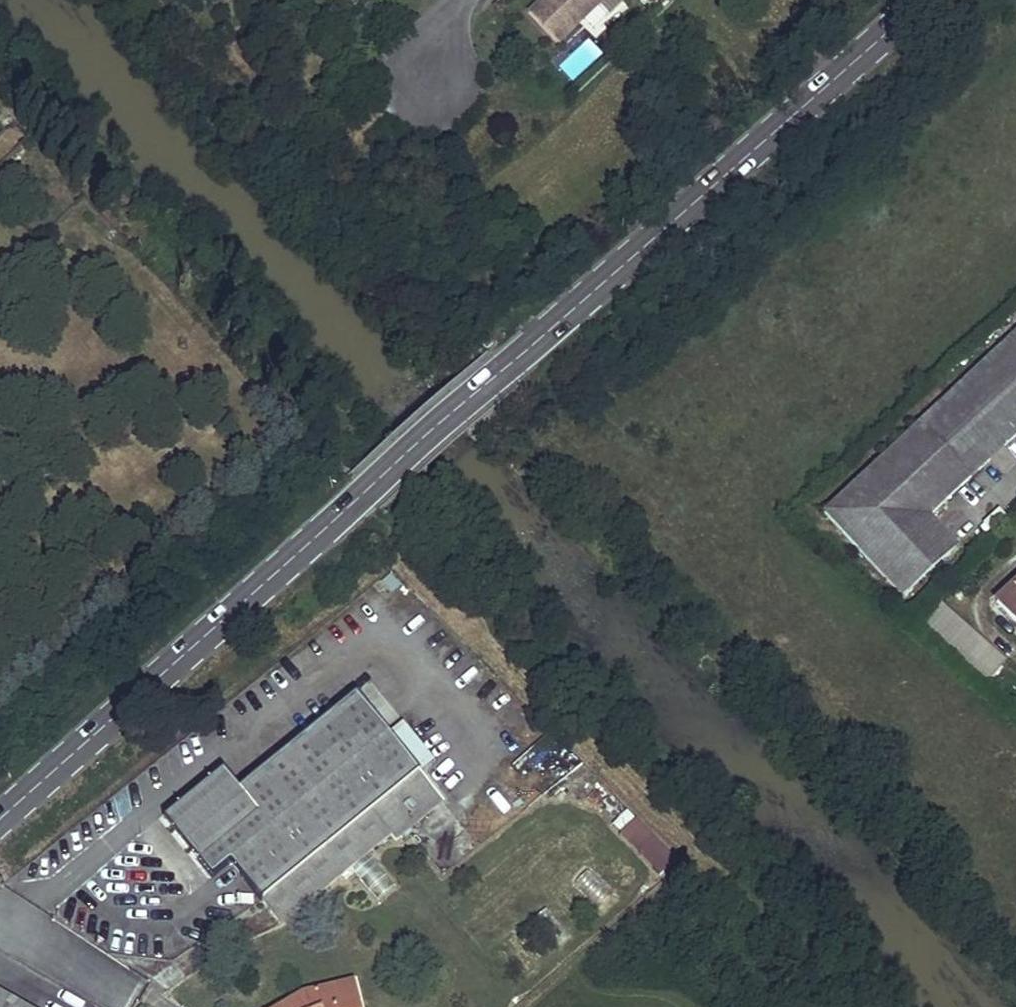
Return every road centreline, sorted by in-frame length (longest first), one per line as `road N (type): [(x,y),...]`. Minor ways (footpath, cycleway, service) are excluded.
road 1 (secondary): [(927,0),(0,820)]

